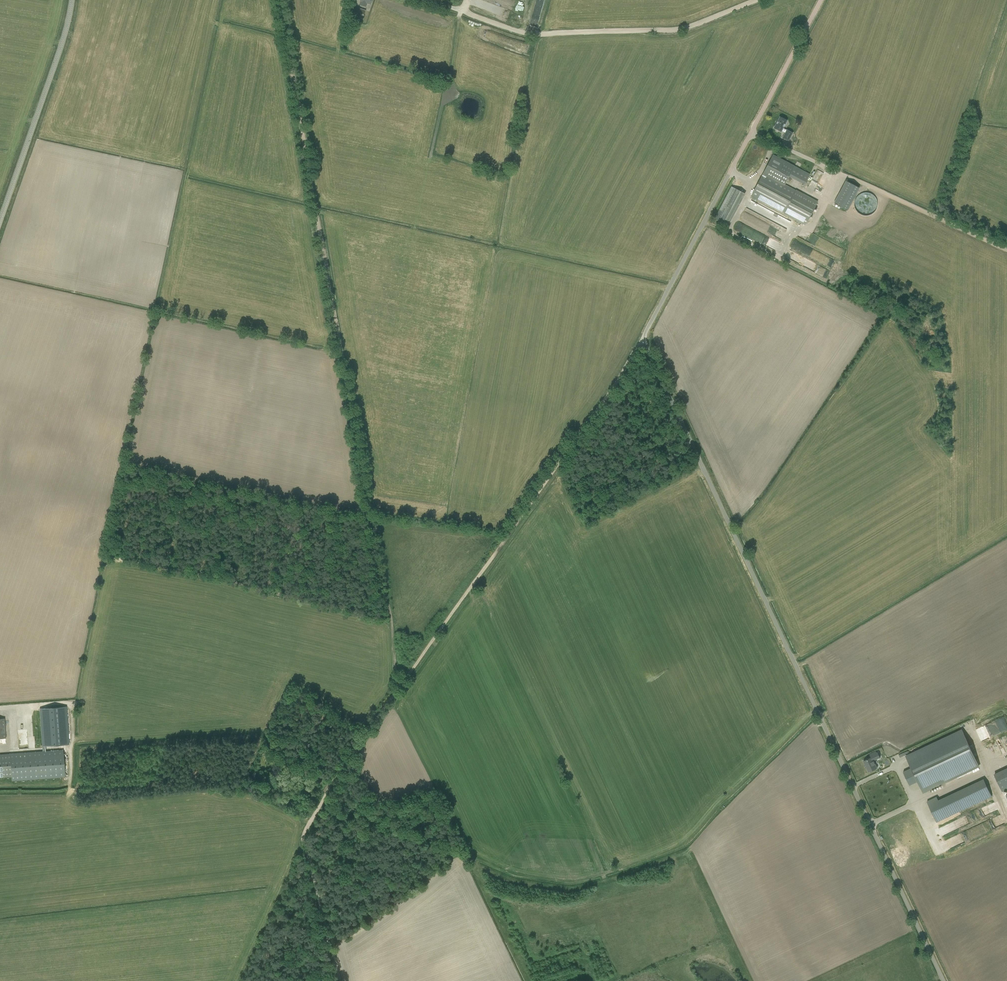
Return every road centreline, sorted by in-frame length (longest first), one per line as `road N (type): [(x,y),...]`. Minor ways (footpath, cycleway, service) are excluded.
road 1 (unclassified): [(944,980),(642,339),(821,0)]
road 2 (track): [(279,0),(400,685)]
road 3 (track): [(400,685),(642,339)]
road 4 (track): [(400,685),(332,783),(303,841),(340,980)]
road 5 (track): [(453,8),(530,33),(667,30),(756,0)]
road 6 (track): [(1006,250),(751,133)]
road 7 (unclassified): [(0,220),(72,0)]

